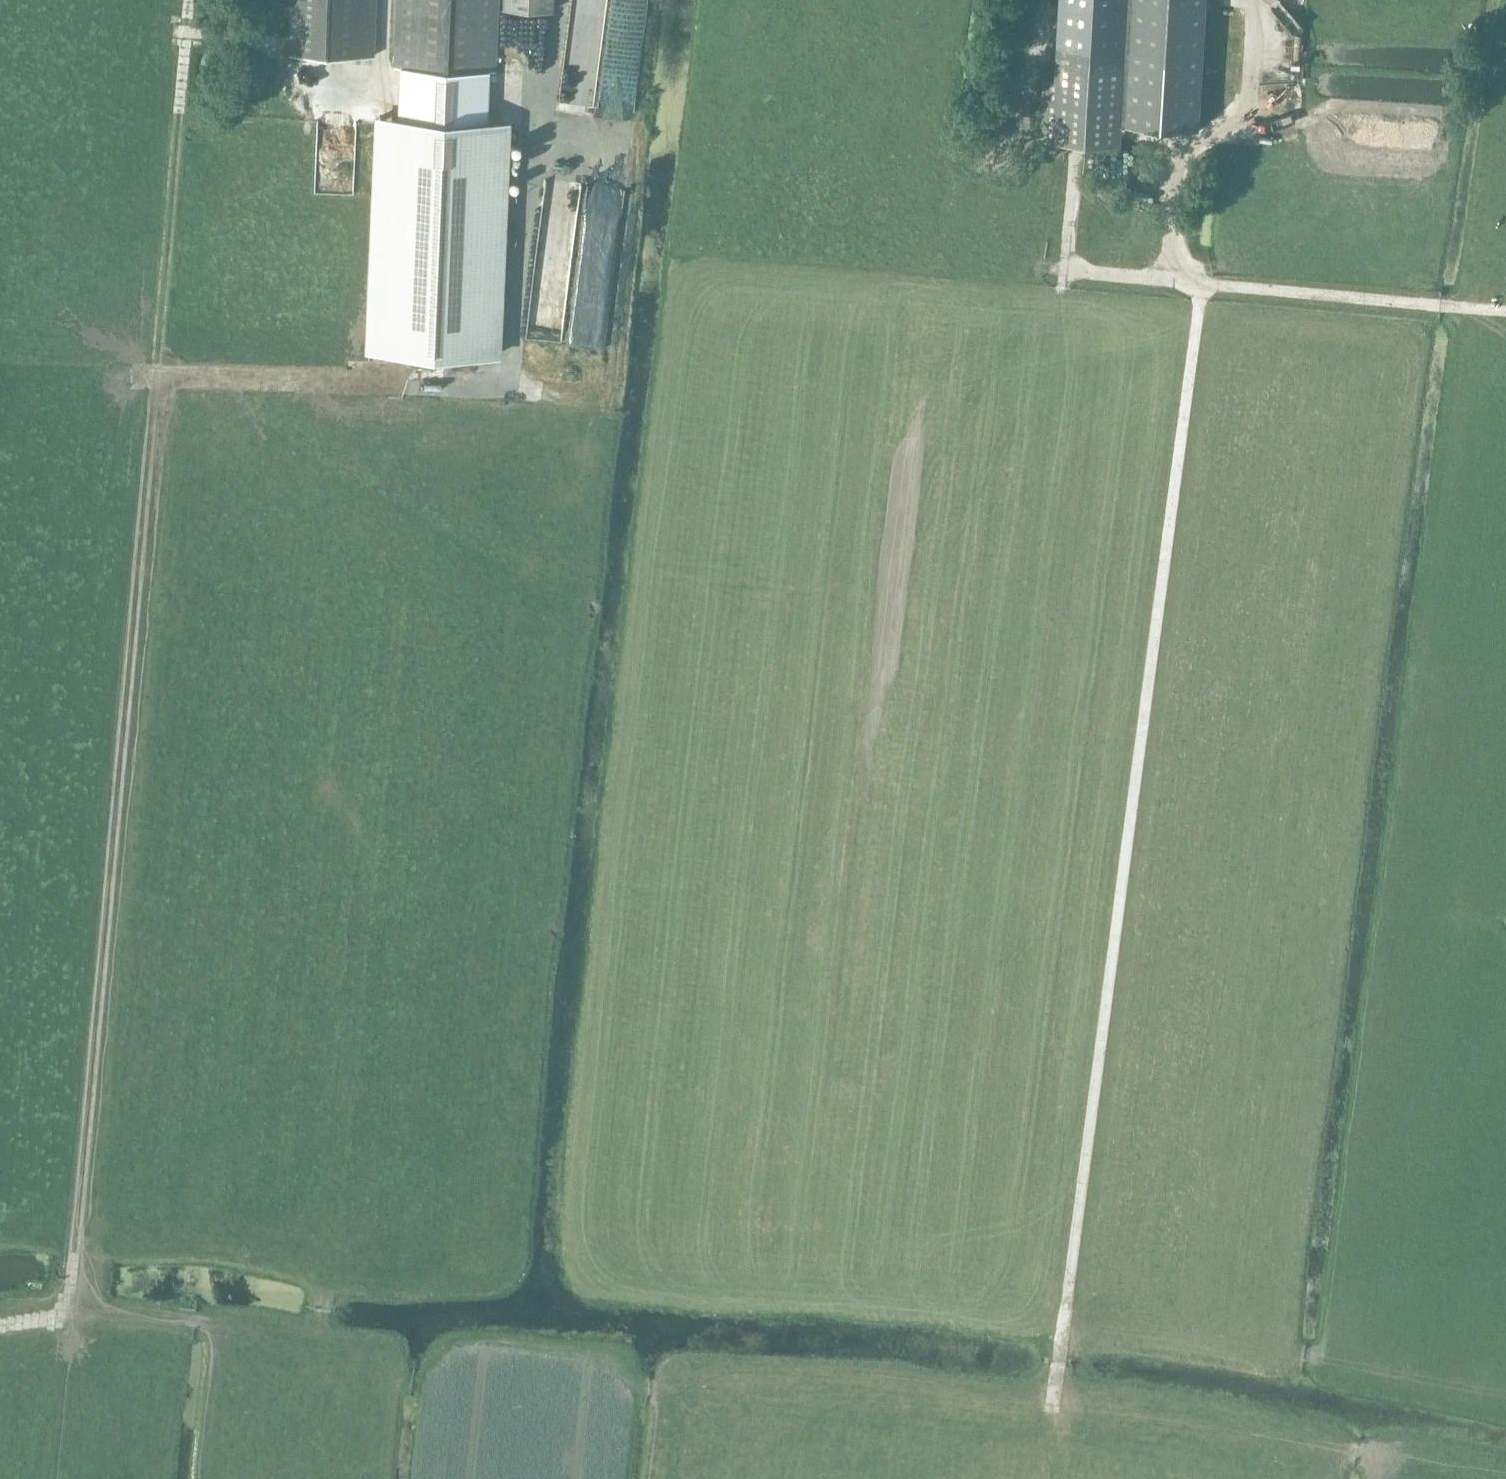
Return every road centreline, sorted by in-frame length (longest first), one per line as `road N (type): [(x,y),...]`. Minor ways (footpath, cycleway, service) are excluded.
road 1 (track): [(1054,1407),(1204,284),(1174,235),(1184,146),(1260,117),(1266,18),(1250,0)]
road 2 (track): [(0,1325),(66,1314),(187,0)]

